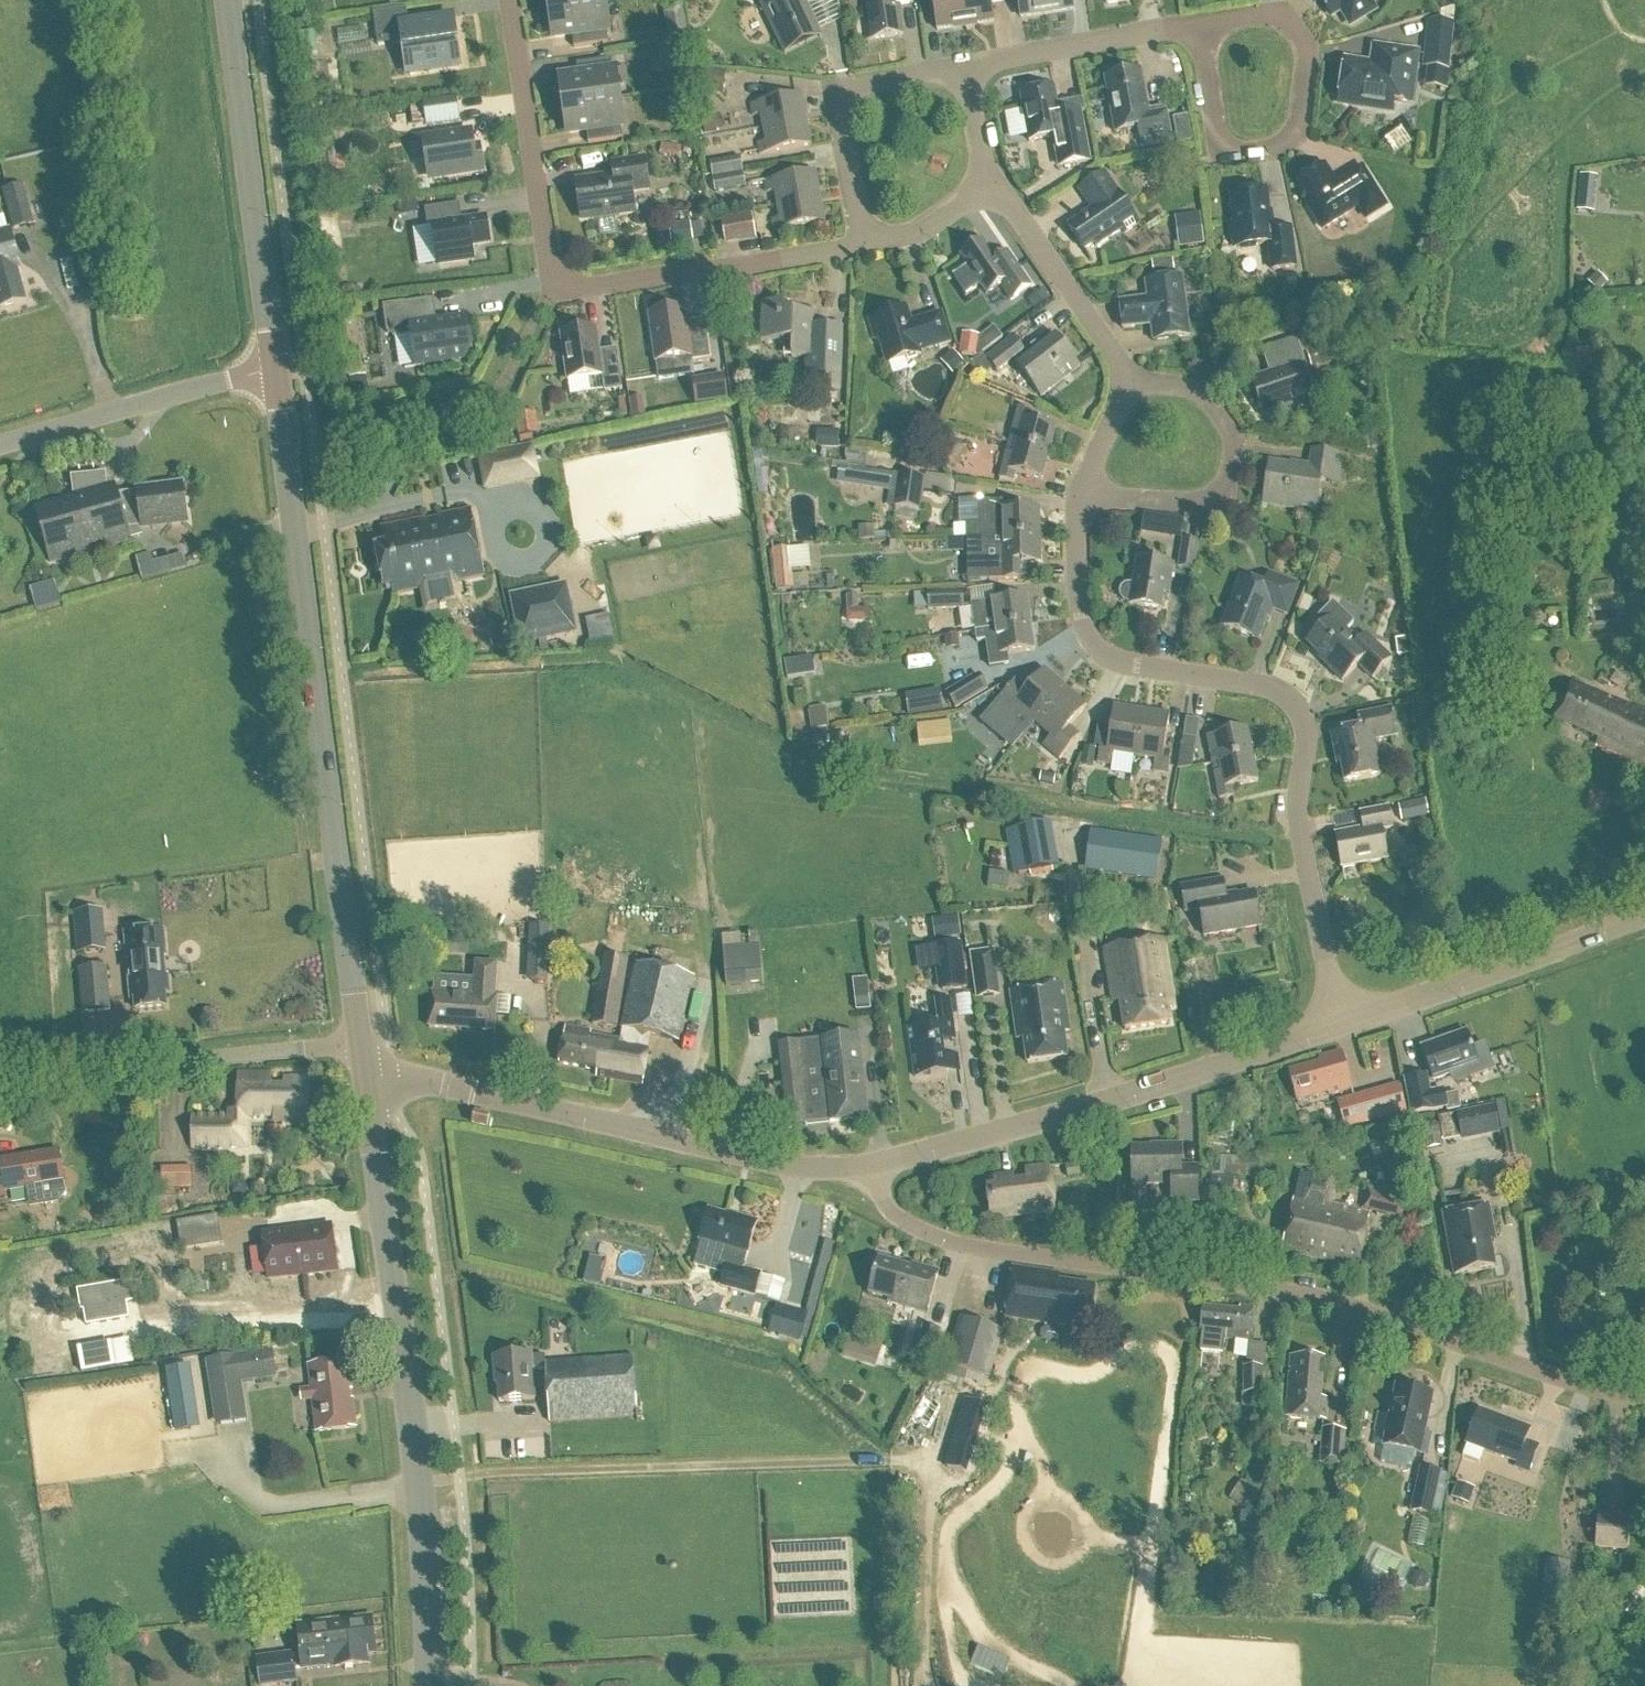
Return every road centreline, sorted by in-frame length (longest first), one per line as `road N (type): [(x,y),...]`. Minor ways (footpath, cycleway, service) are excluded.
road 1 (residential): [(1644,1397),(1302,1293),(941,1239),(904,1222),(883,1200),(877,1164)]
road 2 (tertiary): [(365,1063),(275,369)]
road 3 (tertiary): [(429,1685),(412,1443),(365,1063)]
road 4 (residential): [(1328,942),(1297,823),(1305,725),(1296,707),(1275,691),(1102,654),(1082,623),(1077,580),(1084,491)]
road 5 (residential): [(862,243),(758,264),(568,286),(545,249),(511,0)]
road 6 (tertiary): [(391,1076),(787,1167),(877,1164)]
road 7 (tertiary): [(877,1164),(1013,1132),(1322,1031)]
road 8 (tertiary): [(275,369),(227,0)]
road 9 (residential): [(365,1063),(333,1049),(0,1080)]
road 10 (residential): [(1202,25),(1214,128),(1231,157),(1280,150),(1299,126),(1307,44),(1288,21),(1271,16)]
road 11 (residential): [(1084,491),(1200,502),(1224,487),(1234,454),(1229,424),(1194,390),(1129,383)]
road 12 (unclassified): [(0,445),(275,369)]
road 13 (residential): [(862,243),(840,106),(867,87),(967,67)]
road 14 (residential): [(1129,383),(1011,204),(980,179)]
road 15 (tertiary): [(1414,999),(1644,910)]
road 16 (residential): [(967,67),(1202,25)]
road 17 (residential): [(862,243),(912,232),(965,201),(980,179)]

